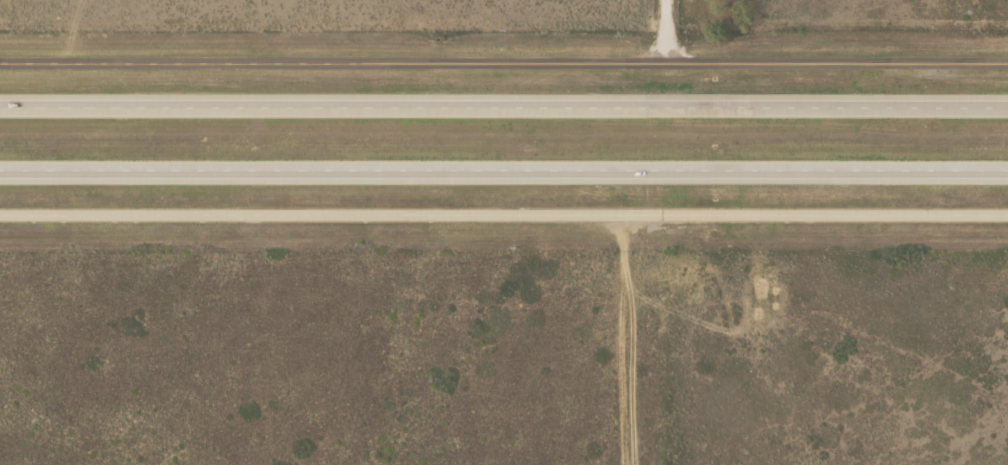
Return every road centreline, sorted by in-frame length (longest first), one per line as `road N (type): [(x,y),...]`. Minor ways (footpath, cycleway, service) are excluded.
road 1 (motorway): [(1007,103),(0,105)]
road 2 (tertiary): [(1007,61),(0,62)]
road 3 (motorway): [(0,169),(1007,168)]
road 4 (tertiary): [(0,214),(1007,214)]

